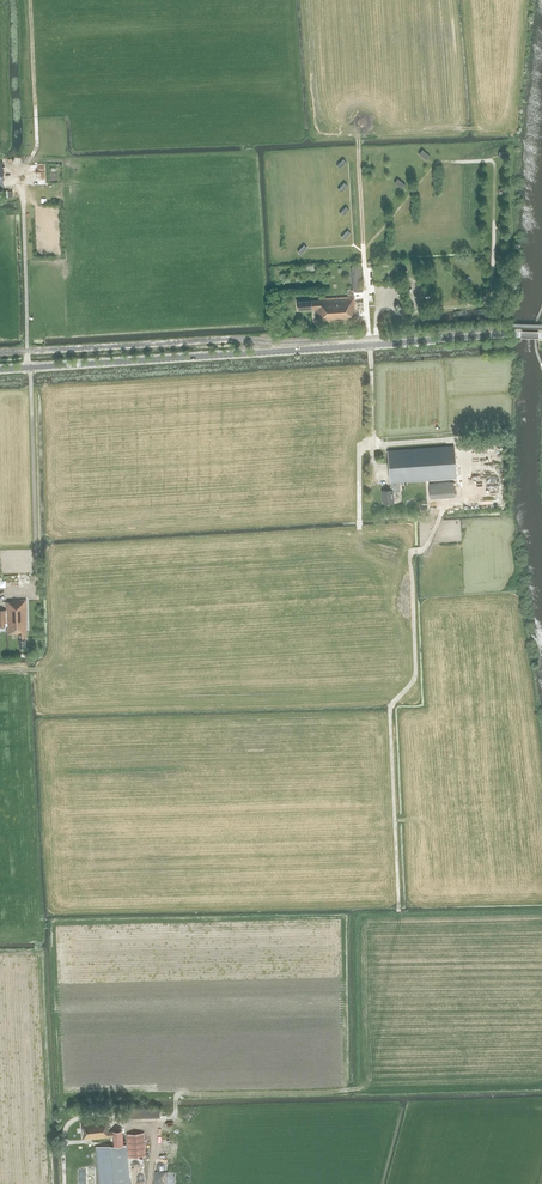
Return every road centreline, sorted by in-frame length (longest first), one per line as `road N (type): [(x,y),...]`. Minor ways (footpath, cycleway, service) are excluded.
road 1 (track): [(399,911),(390,712),(415,674),(410,557),(466,489),(457,439),(372,446)]
road 2 (secondary): [(0,370),(521,335)]
road 3 (track): [(363,255),(438,163),(493,163),(490,302),(406,313),(396,301)]

